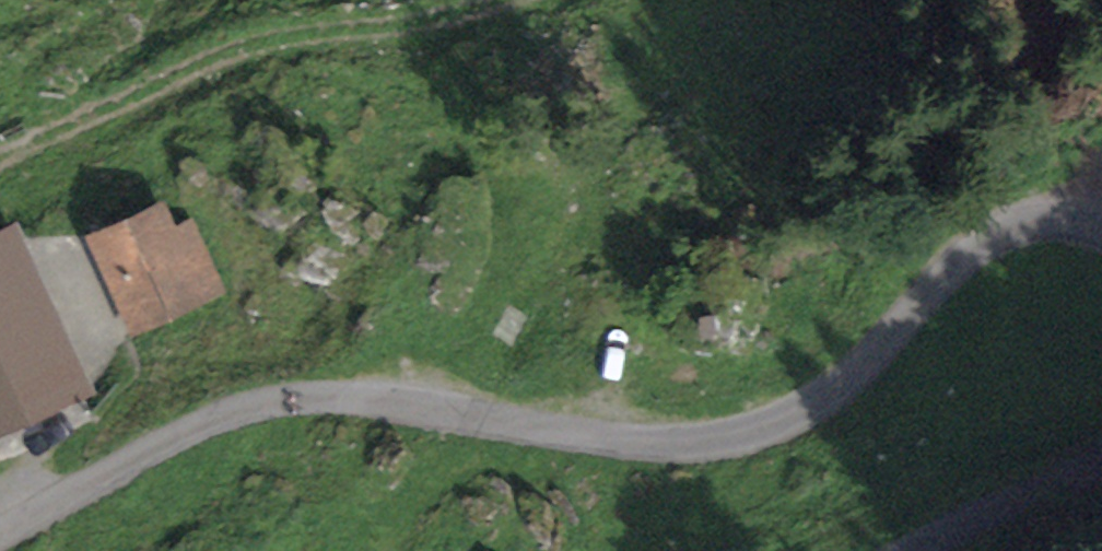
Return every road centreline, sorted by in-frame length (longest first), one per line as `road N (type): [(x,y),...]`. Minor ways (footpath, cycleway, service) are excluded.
road 1 (unclassified): [(0,534),(207,417),(311,395),(652,442),(747,430),(828,397),(981,243),(1049,215),(1101,221)]
road 2 (track): [(0,172),(280,42),(512,0)]
road 3 (unclassified): [(1101,455),(907,550)]

